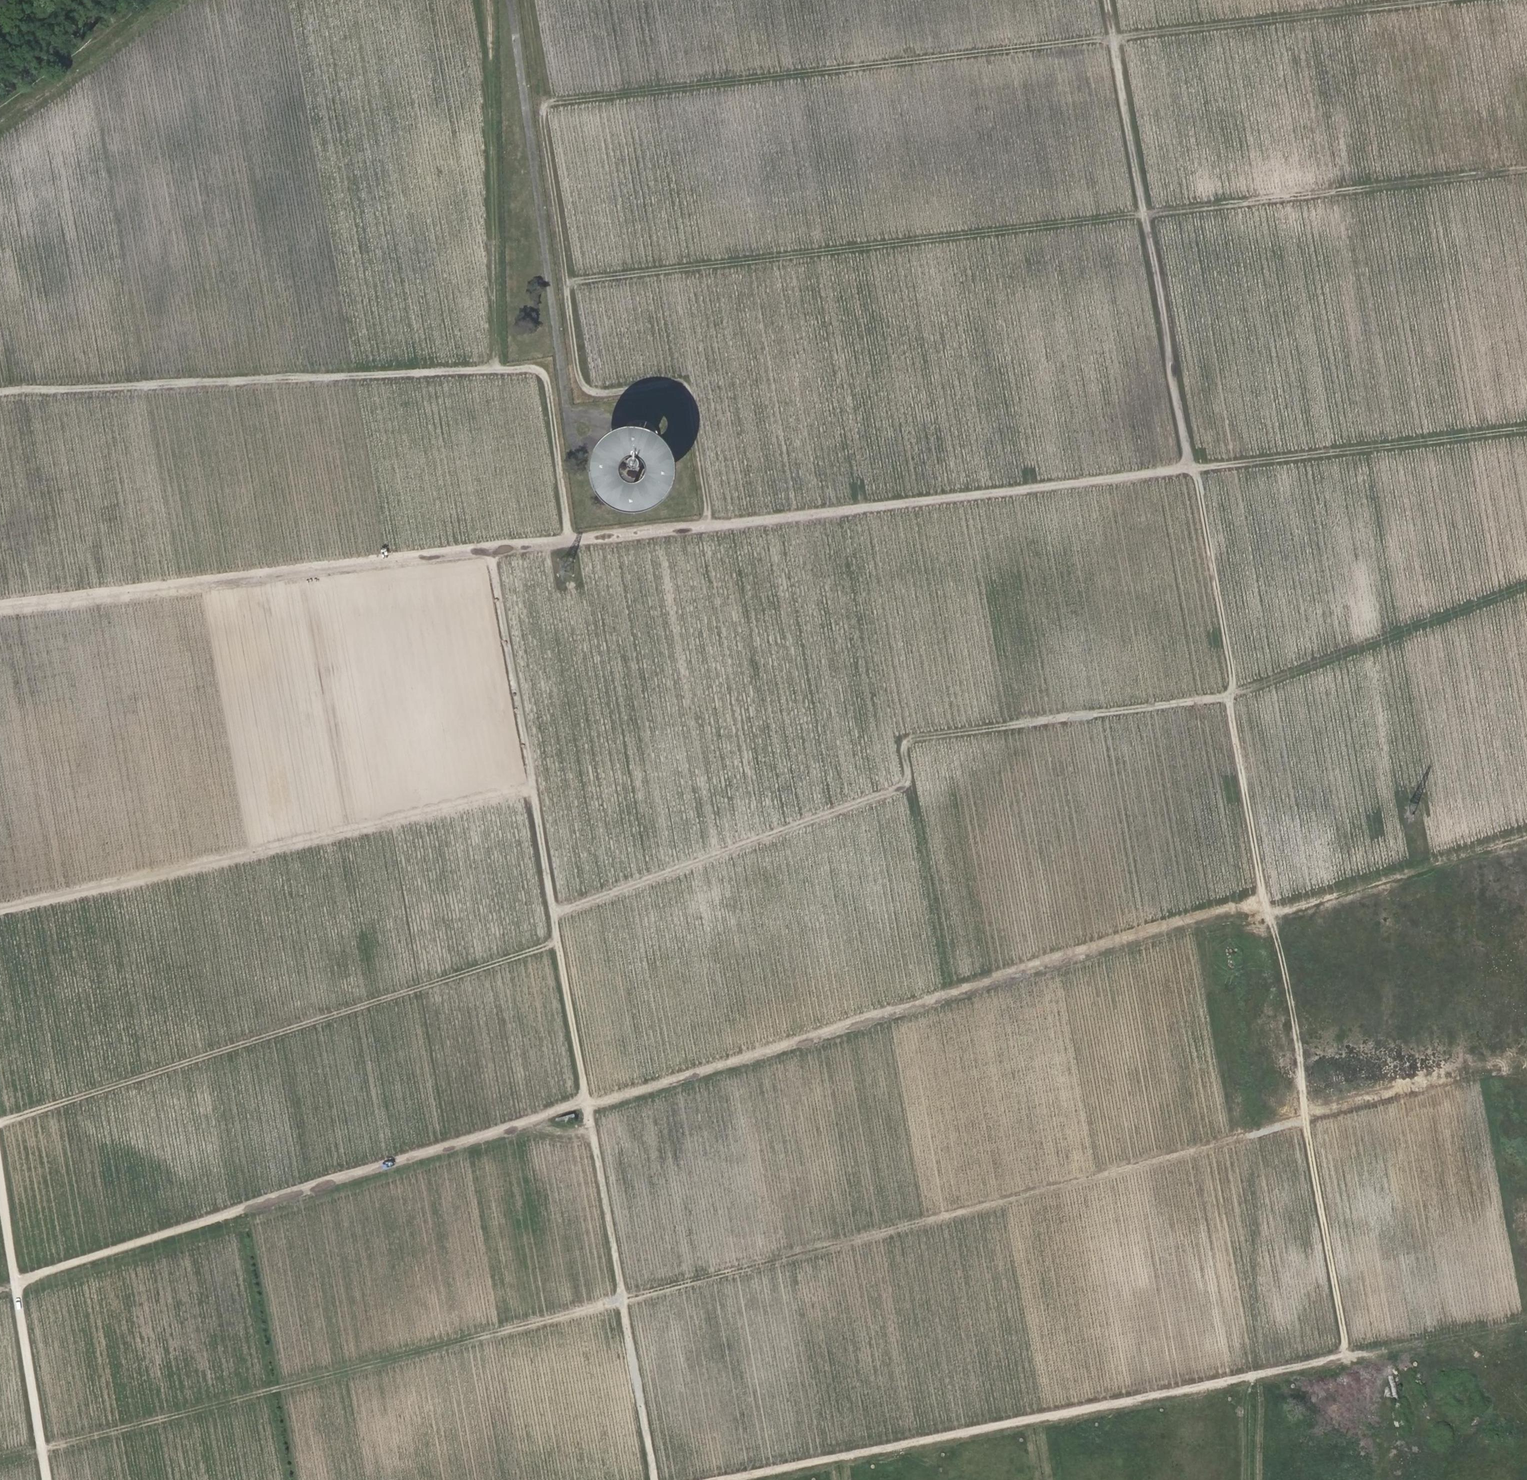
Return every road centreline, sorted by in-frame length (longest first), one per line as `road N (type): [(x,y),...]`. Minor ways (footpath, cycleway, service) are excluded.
road 1 (track): [(1526,587),(1230,693),(902,740),(914,811),(906,817),(559,942),(0,1124)]
road 2 (track): [(0,1292),(1226,910),(1264,908),(1526,835)]
road 3 (track): [(0,1462),(1526,1061)]
road 4 (track): [(1107,0),(1230,655),(1264,908),(1277,945),(1347,1358)]
road 5 (track): [(488,0),(499,369),(543,370),(570,540),(708,525),(684,382),(599,395),(582,387),(528,0)]
road 6 (track): [(565,282),(1526,170)]
road 7 (track): [(489,550),(654,1479)]
road 8 (track): [(541,104),(1436,0)]
road 9 (track): [(714,1479),(1526,1318)]
road 10 (track): [(708,525),(1526,431)]
road 11 (track): [(0,610),(570,540)]
road 12 (track): [(0,910),(532,789)]
road 13 (track): [(0,396),(499,369)]
road 14 (track): [(488,93),(0,180)]
road 15 (track): [(0,1181),(46,1479)]
road 16 (track): [(243,1215),(291,1479)]
road 17 (track): [(0,118),(165,0)]
road 18 (track): [(138,0),(0,92)]

